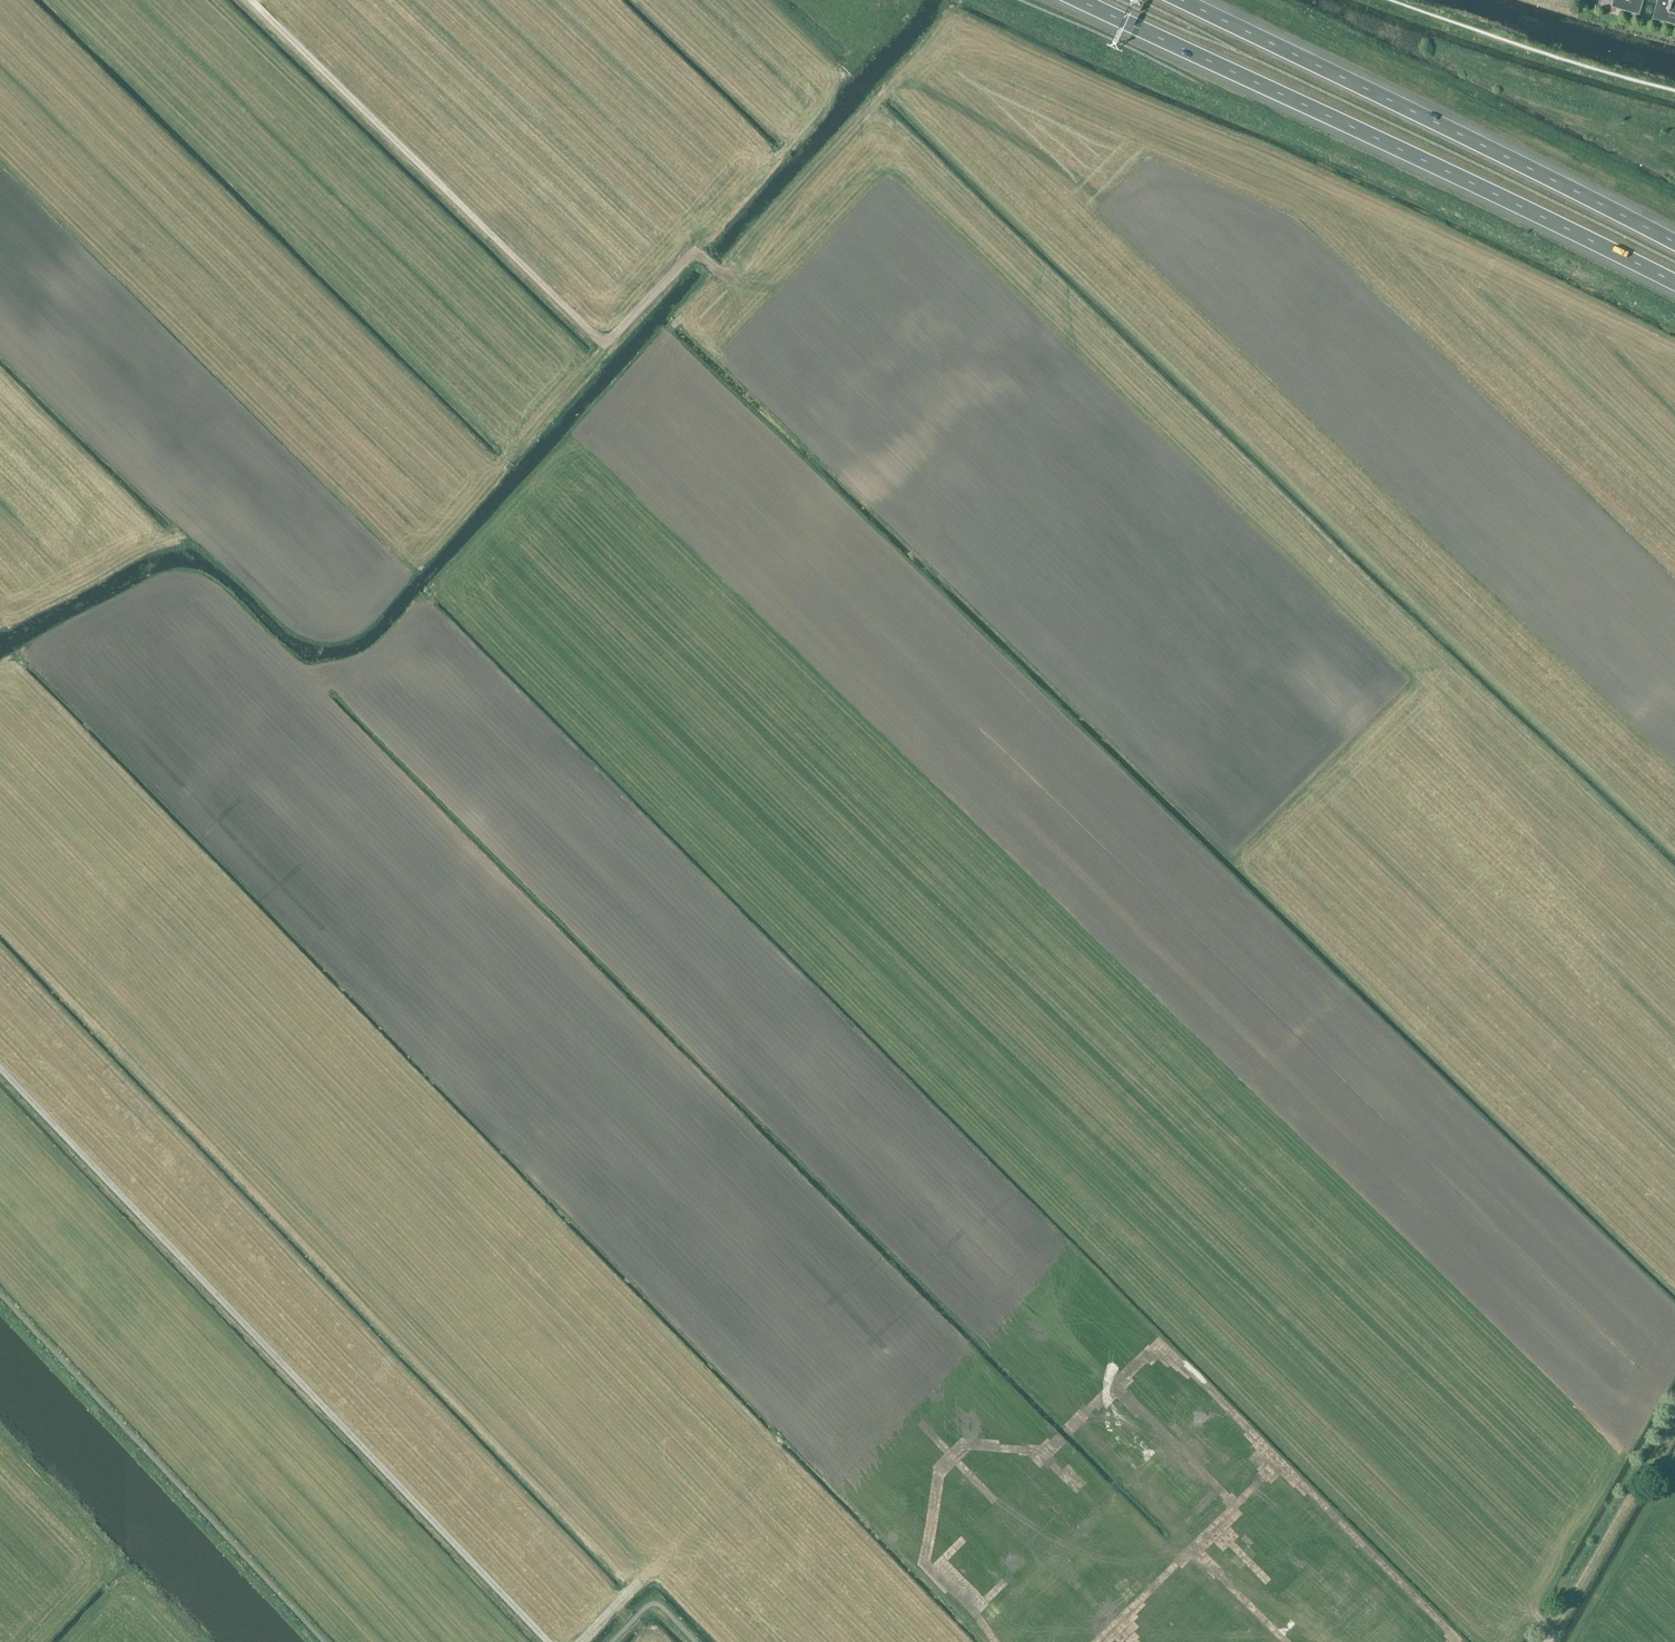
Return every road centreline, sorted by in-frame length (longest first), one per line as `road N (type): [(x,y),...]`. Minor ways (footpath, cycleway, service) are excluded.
road 1 (motorway): [(1078,0),(1674,282)]
road 2 (motorway): [(1674,242),(1178,0)]
road 3 (track): [(1546,1641),(1674,1422)]

